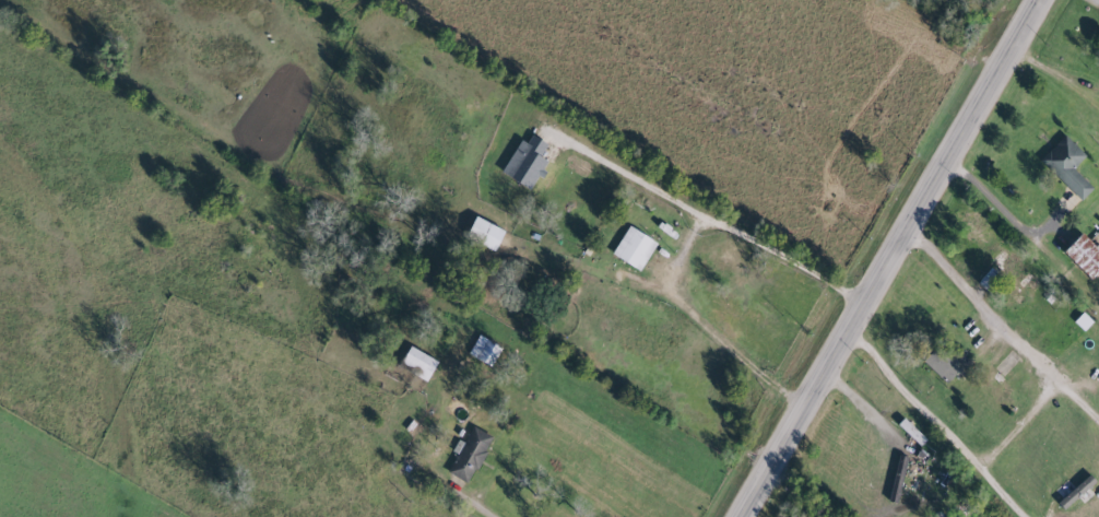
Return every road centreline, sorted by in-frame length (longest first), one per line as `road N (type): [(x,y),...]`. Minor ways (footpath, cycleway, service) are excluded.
road 1 (secondary): [(745,516),(1045,0)]

